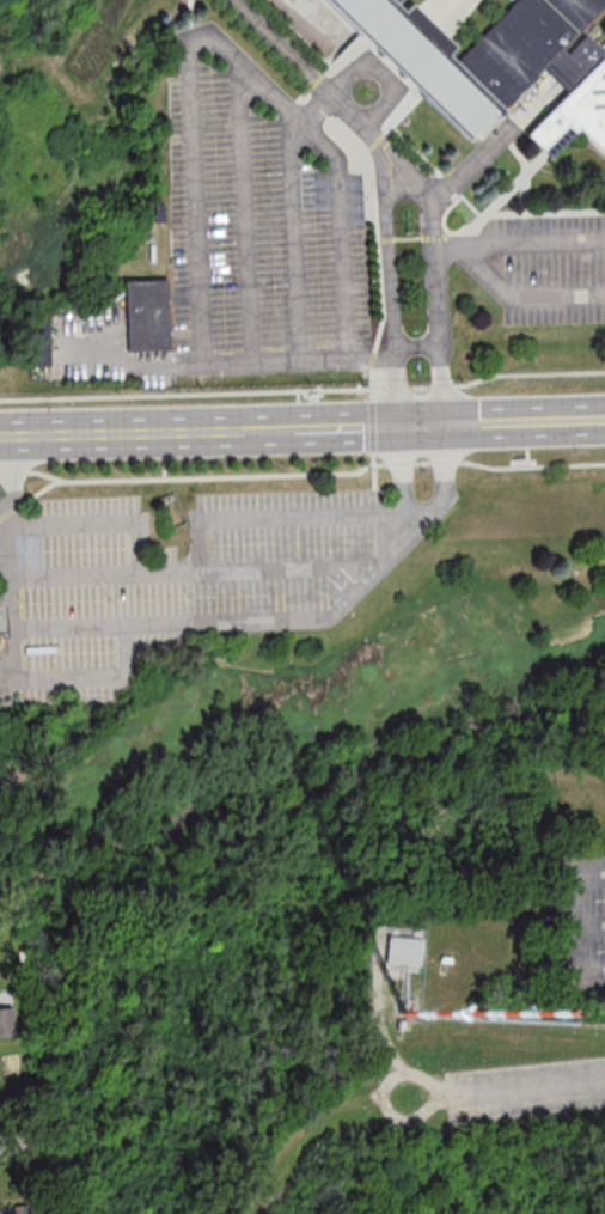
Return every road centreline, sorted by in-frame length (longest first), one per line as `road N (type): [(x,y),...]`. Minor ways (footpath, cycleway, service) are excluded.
road 1 (residential): [(445,425),(430,203),(379,146)]
road 2 (residential): [(379,146),(397,426)]
road 3 (secondary): [(244,429),(0,436)]
road 4 (secondary): [(604,420),(445,425)]

